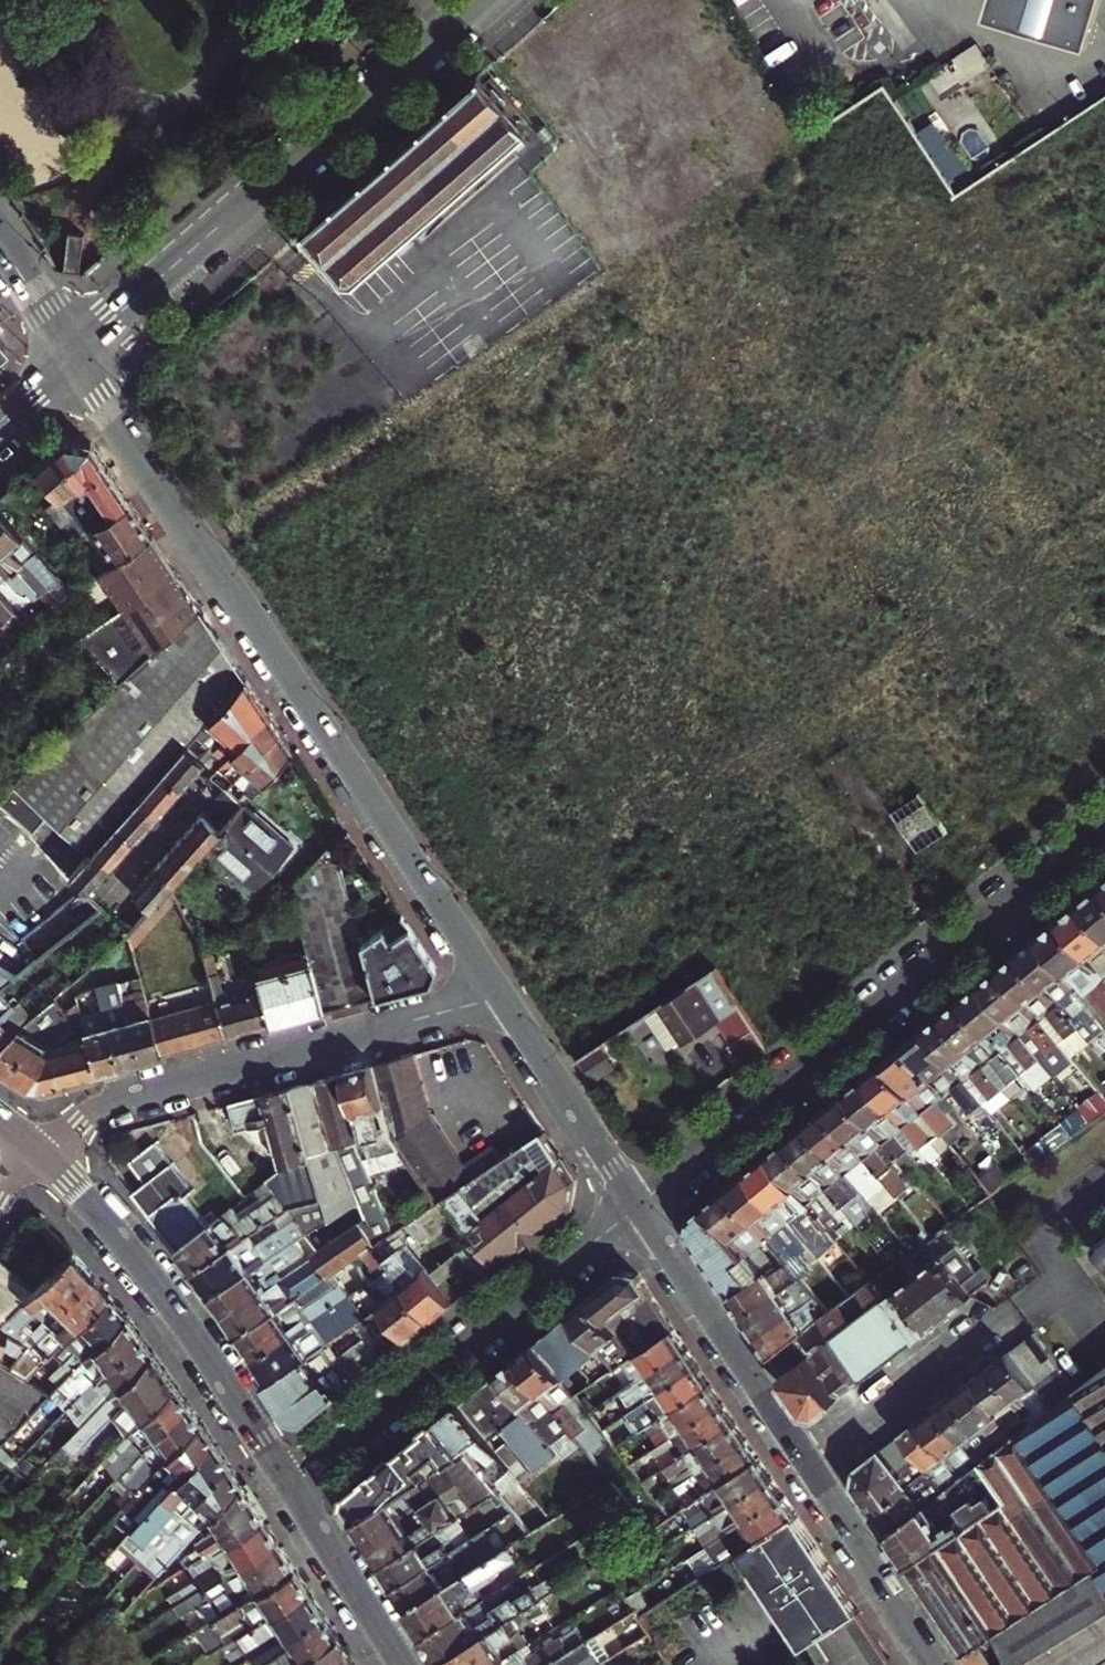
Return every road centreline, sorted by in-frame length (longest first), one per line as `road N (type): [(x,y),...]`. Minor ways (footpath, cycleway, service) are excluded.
road 1 (tertiary): [(73,353),(500,996)]
road 2 (residential): [(638,1207),(1104,829)]
road 3 (tertiary): [(73,353),(477,0)]
road 4 (residential): [(500,996),(113,1105),(45,1157)]
road 5 (residential): [(289,1489),(638,1207)]
road 6 (secondary): [(45,1157),(171,1312),(289,1489)]
road 7 (tertiary): [(638,1207),(808,1464)]
road 8 (residential): [(808,1464),(1020,1295)]
road 9 (tertiary): [(500,996),(638,1207)]
road 10 (tertiary): [(808,1464),(936,1664)]
road 11 (secondary): [(289,1489),(400,1664)]
road 12 (tertiary): [(0,240),(73,353)]

